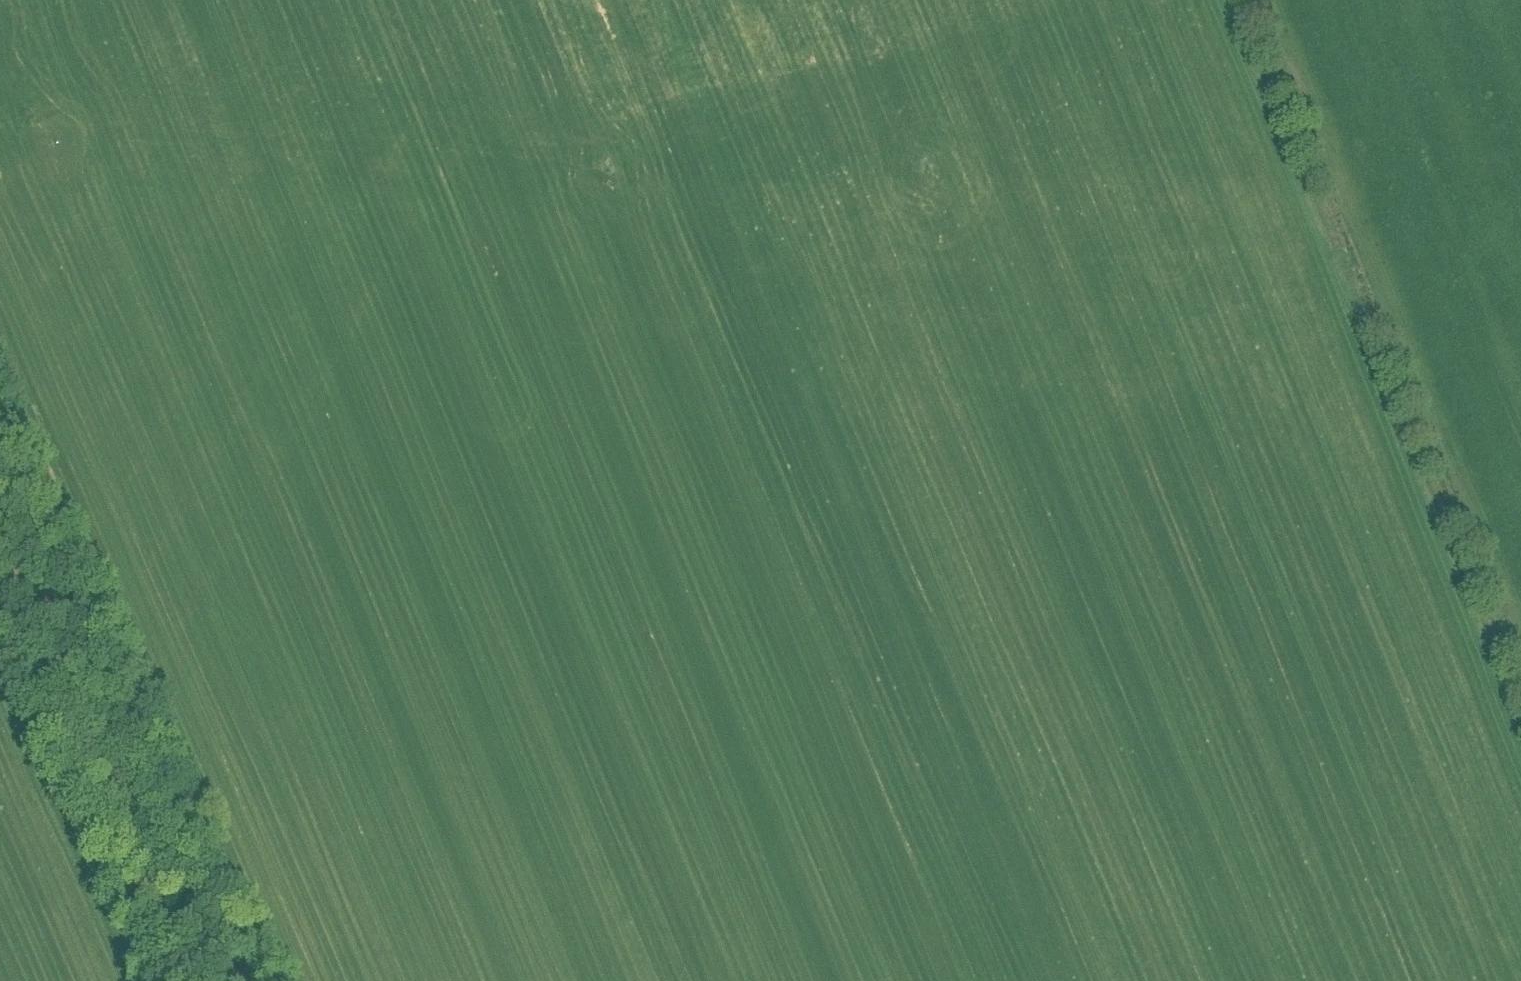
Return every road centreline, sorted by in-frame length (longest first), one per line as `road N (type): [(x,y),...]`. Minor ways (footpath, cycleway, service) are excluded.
road 1 (track): [(174,980),(0,590)]

